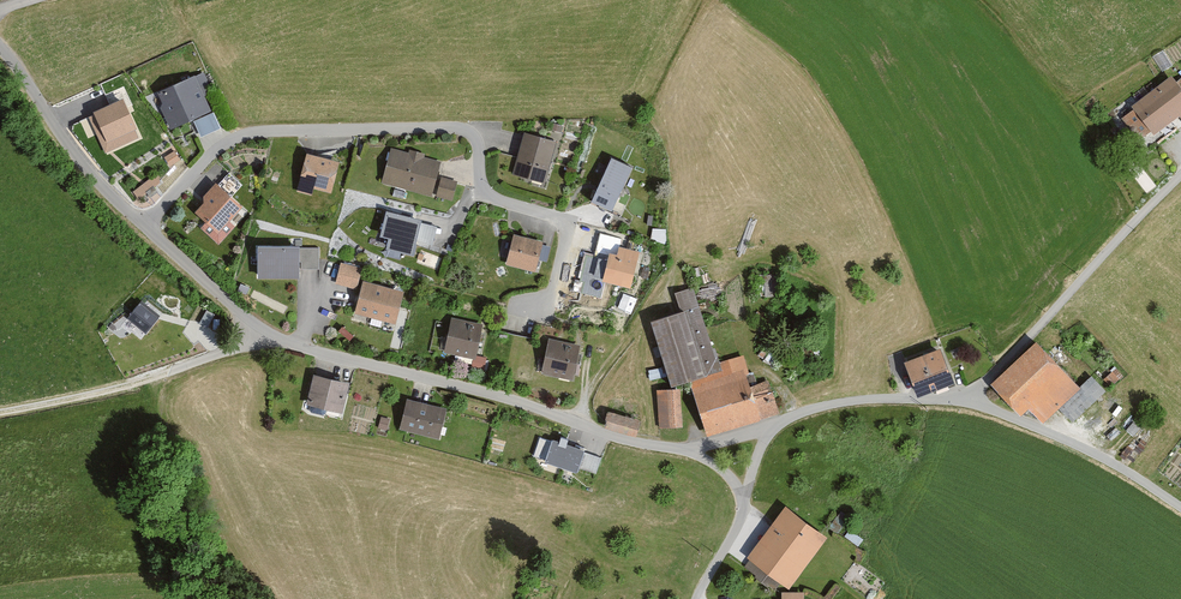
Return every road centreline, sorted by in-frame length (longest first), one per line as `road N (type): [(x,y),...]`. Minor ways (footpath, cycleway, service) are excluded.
road 1 (unclassified): [(696,452),(613,439),(501,397),(263,333),(145,226)]
road 2 (residential): [(145,226),(214,151),(256,132),(463,130),(478,150),(486,195),(566,227),(551,297),(534,307)]
road 3 (unclassified): [(1180,179),(970,402)]
road 4 (track): [(0,412),(150,381),(243,350),(263,333)]
road 5 (unclassified): [(1180,509),(1100,459),(970,402)]
road 6 (unclassified): [(145,226),(73,155),(0,46)]
road 7 (unclassified): [(970,402),(862,399),(762,431)]

